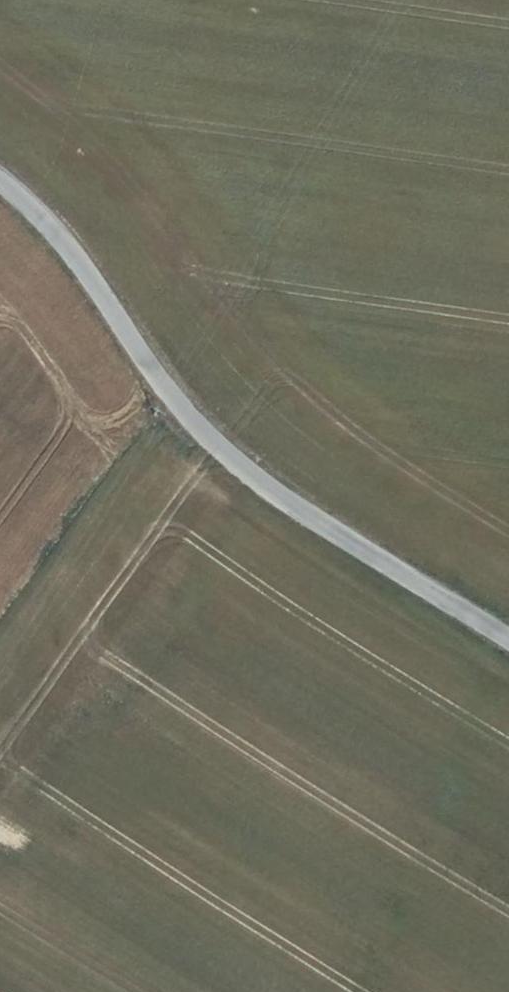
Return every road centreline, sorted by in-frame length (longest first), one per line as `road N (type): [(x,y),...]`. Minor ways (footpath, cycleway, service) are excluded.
road 1 (unclassified): [(508,640),(267,493),(186,417),(105,294),(36,210),(0,187)]

